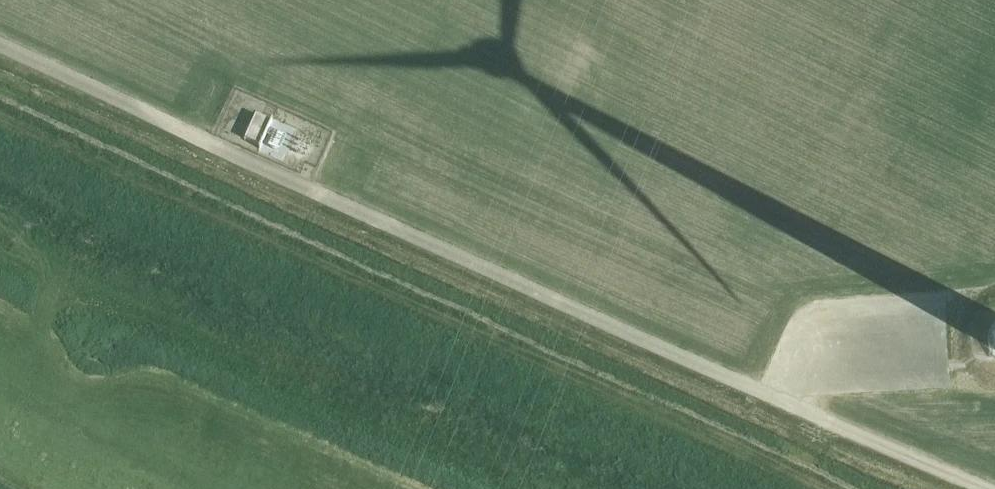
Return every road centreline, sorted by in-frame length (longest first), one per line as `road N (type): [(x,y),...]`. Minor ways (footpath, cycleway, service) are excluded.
road 1 (track): [(980,488),(0,53)]
road 2 (track): [(0,121),(828,488)]

